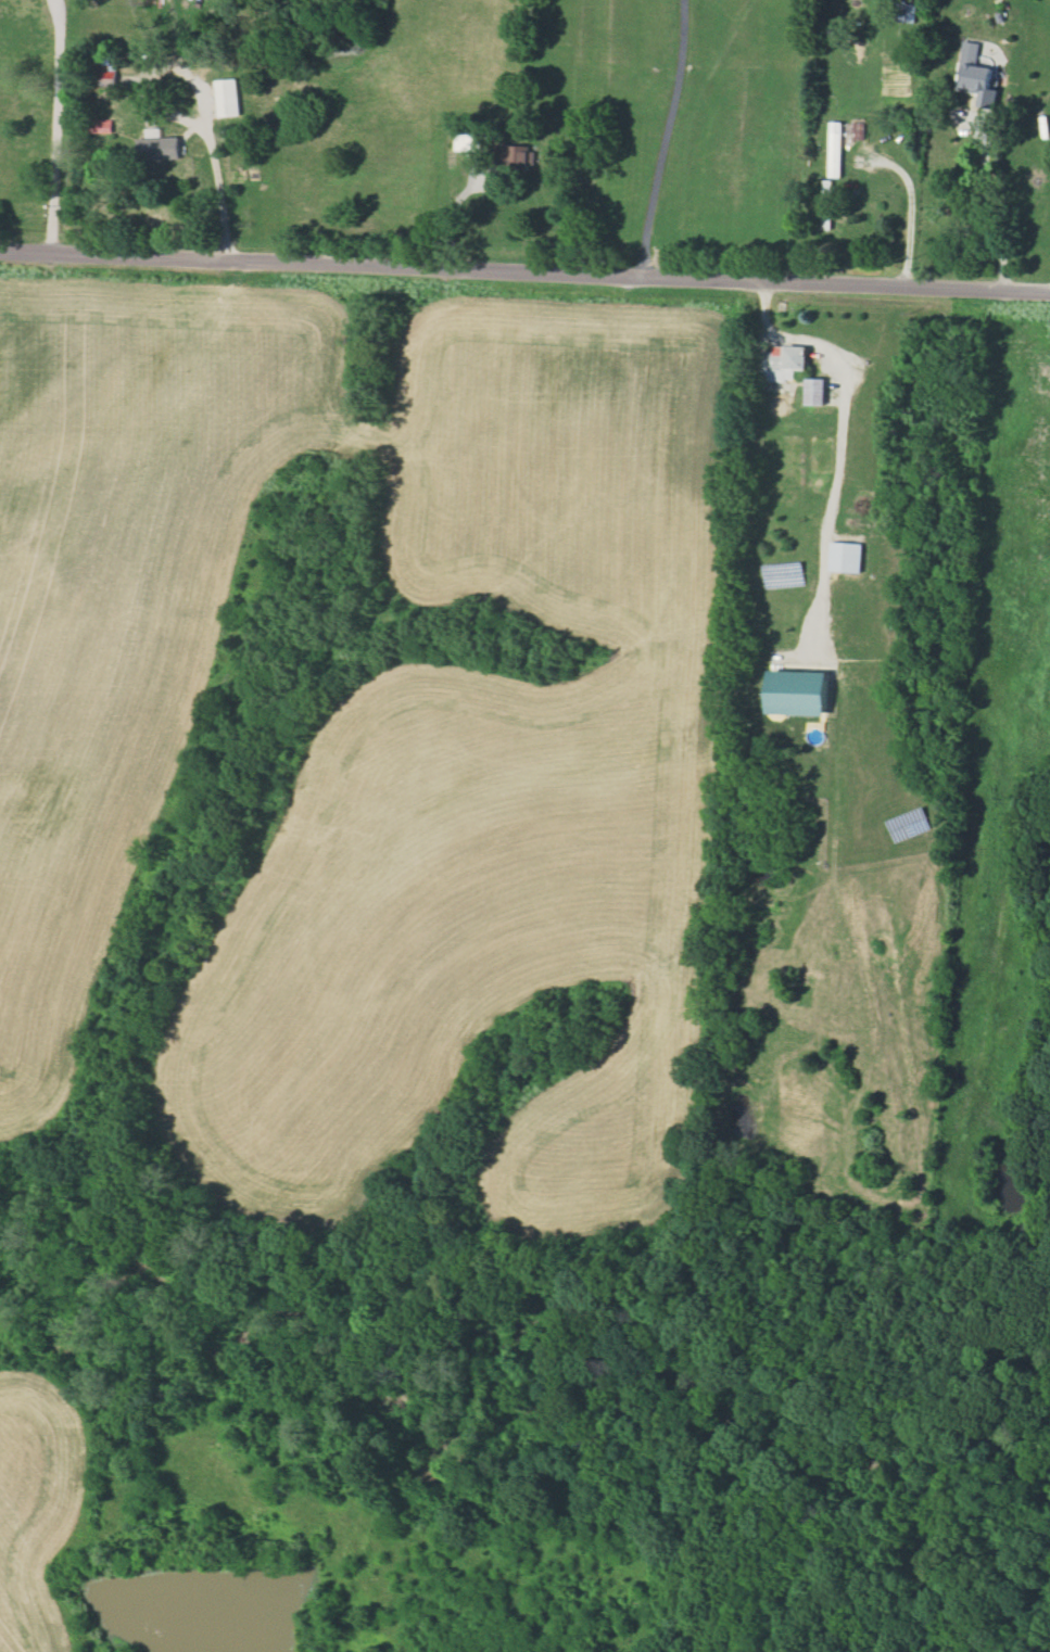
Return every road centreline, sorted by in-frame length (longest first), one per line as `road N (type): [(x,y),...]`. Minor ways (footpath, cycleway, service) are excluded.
road 1 (residential): [(0,243),(444,268),(1049,288)]
road 2 (track): [(56,0),(64,61),(56,245)]

